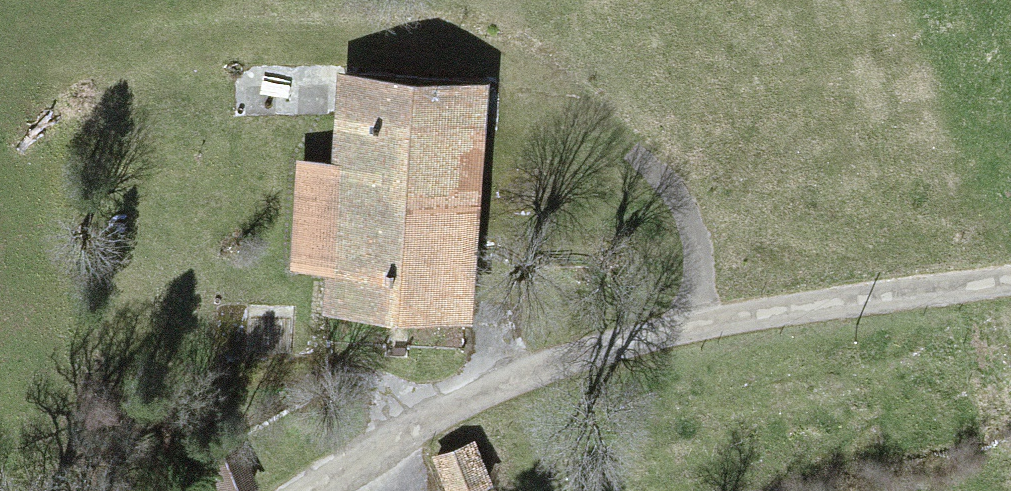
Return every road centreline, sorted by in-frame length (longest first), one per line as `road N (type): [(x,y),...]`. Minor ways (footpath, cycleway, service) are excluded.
road 1 (track): [(29,64),(321,41),(491,51),(681,189),(699,241),(701,331)]
road 2 (unclassified): [(310,490),(395,437),(538,367),(676,334),(1010,288)]
road 3 (track): [(681,189),(795,237),(1010,281)]

